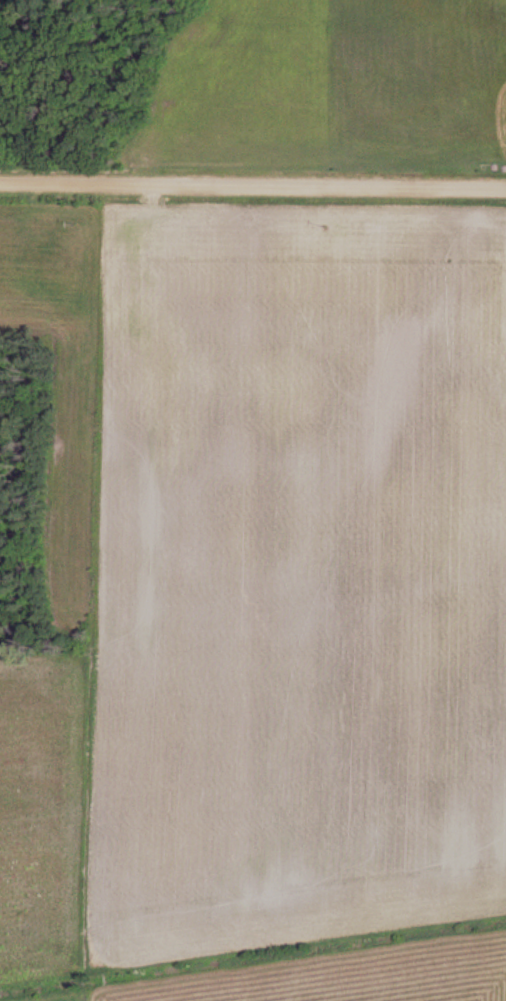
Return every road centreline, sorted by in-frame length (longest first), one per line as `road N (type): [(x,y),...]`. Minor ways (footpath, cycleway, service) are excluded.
road 1 (residential): [(0,185),(505,193)]

